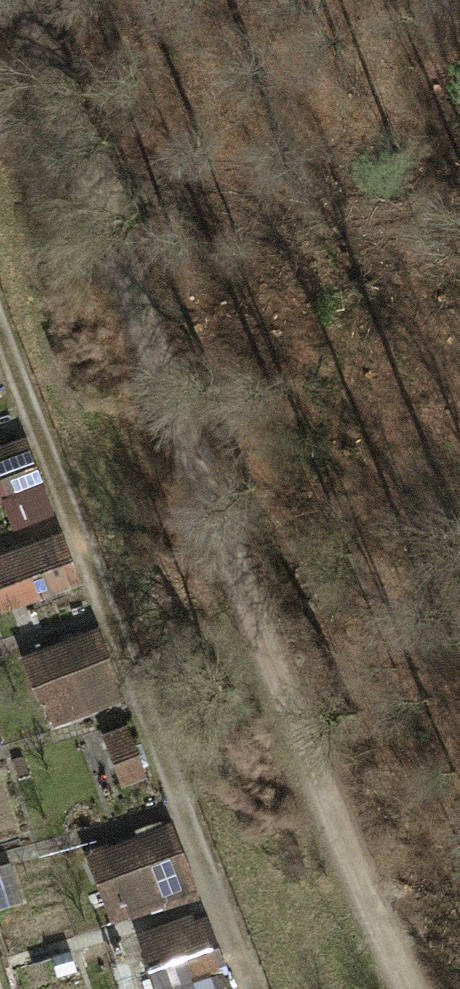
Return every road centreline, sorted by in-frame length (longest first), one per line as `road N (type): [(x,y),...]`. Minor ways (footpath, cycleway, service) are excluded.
road 1 (track): [(22,0),(373,921),(409,988)]
road 2 (track): [(0,333),(252,988)]

